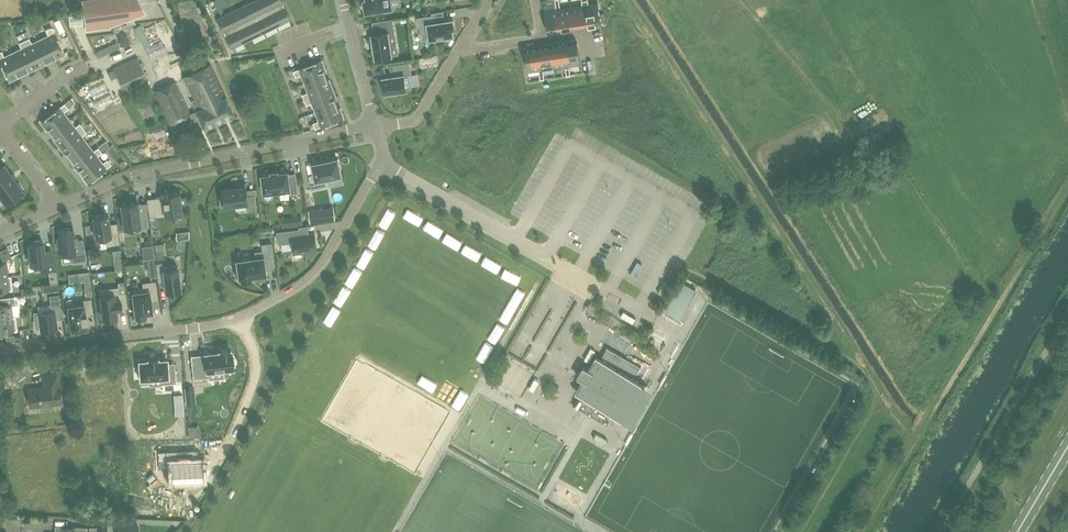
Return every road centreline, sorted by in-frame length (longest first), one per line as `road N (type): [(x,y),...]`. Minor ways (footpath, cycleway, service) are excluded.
road 1 (residential): [(383,162),(315,272),(255,310),(195,328),(0,350)]
road 2 (residential): [(375,124),(131,176),(58,206)]
road 3 (residential): [(0,122),(113,55)]
road 4 (residential): [(459,49),(412,123),(377,130)]

